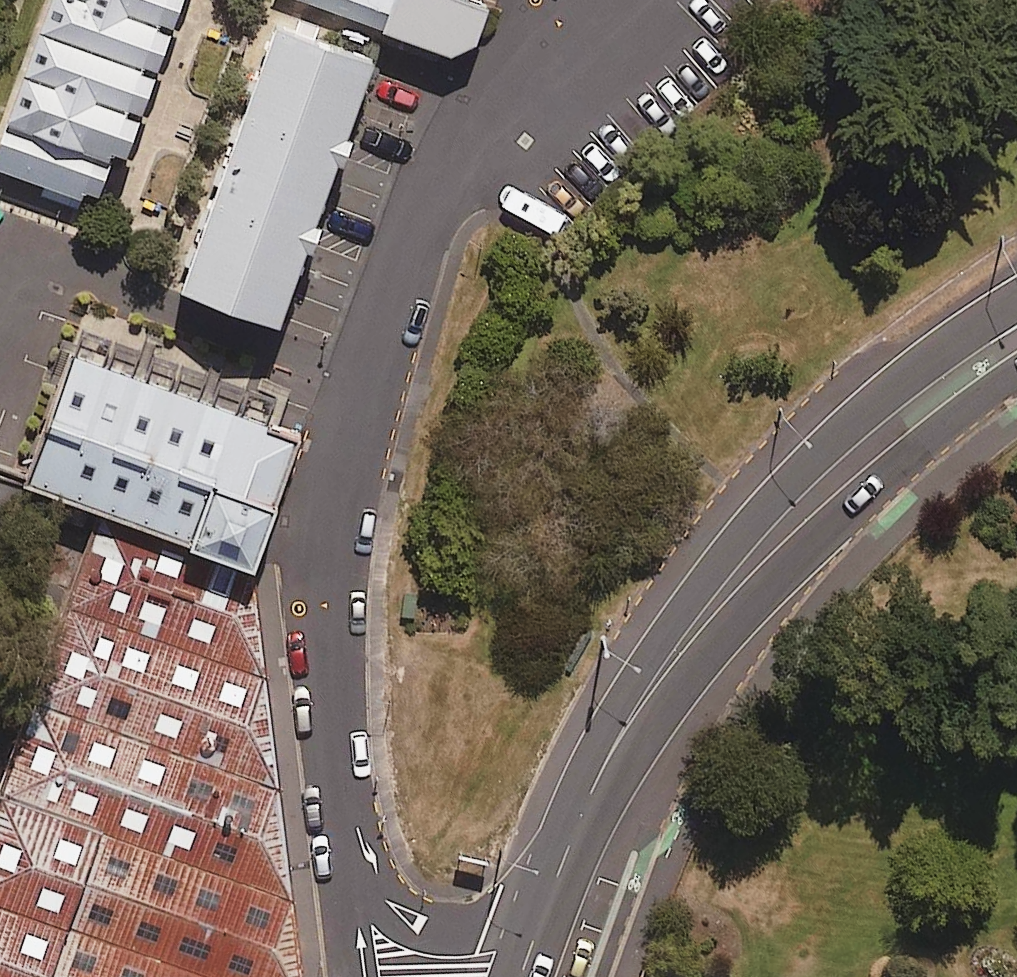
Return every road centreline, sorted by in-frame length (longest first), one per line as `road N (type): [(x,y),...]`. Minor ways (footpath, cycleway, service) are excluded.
road 1 (residential): [(614,0),(491,116),(419,217),(345,427),(327,531),(328,666),(349,851)]
road 2 (trunk): [(603,802),(650,674),(770,507),(906,379),(1016,300)]
road 3 (trunk): [(603,802),(786,565),(854,500),(1016,373)]
road 4 (residential): [(349,851),(380,898),(429,927),(497,919),(576,873)]
road 5 (residential): [(364,976),(349,851)]

